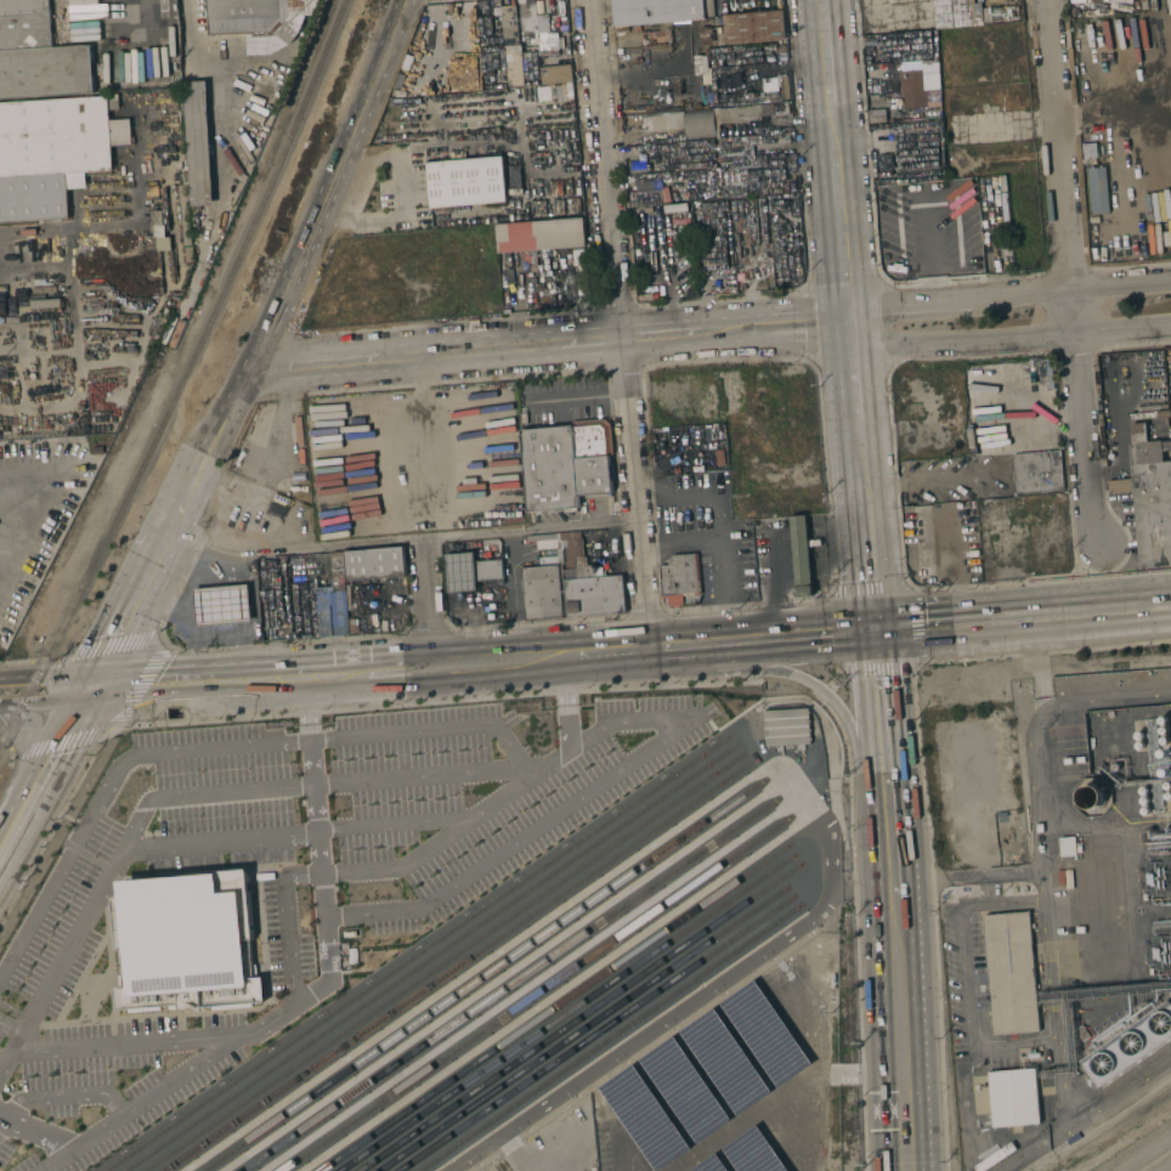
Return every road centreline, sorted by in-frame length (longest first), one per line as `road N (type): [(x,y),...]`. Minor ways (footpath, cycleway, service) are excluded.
road 1 (primary): [(403,0),(251,364),(86,690)]
road 2 (residential): [(651,647),(592,0)]
road 3 (residential): [(1105,550),(1092,514),(1049,0)]
road 4 (residential): [(251,364),(802,326)]
road 5 (secondary): [(86,690),(520,658)]
road 6 (primary): [(651,647),(781,672),(830,695),(855,735),(894,864)]
road 7 (primary): [(852,327),(824,0)]
road 8 (residential): [(1170,273),(849,302)]
road 9 (residential): [(853,339),(1170,310)]
road 10 (primary): [(909,1170),(894,864)]
road 11 (primary): [(878,630),(852,327)]
road 12 (secondary): [(878,630),(1170,607)]
road 13 (primary): [(894,864),(878,630)]
road 14 (secondary): [(651,647),(878,630)]
road 15 (primary): [(86,690),(0,848)]

